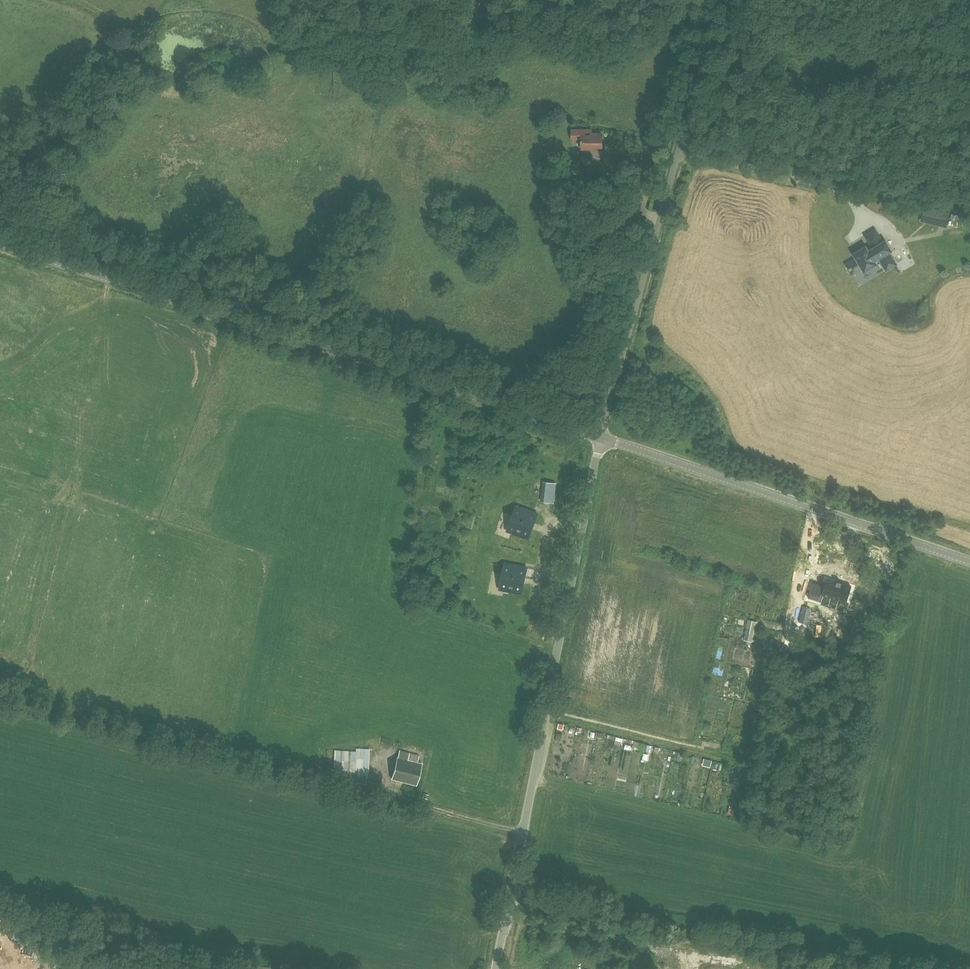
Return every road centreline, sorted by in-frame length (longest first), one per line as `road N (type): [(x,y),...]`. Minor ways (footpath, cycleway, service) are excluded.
road 1 (unclassified): [(601,437),(0,243)]
road 2 (unclassified): [(496,968),(601,437)]
road 3 (unclassified): [(601,437),(719,0)]
road 4 (unclassified): [(969,562),(601,437)]
road 5 (track): [(696,956),(570,927),(505,923)]

